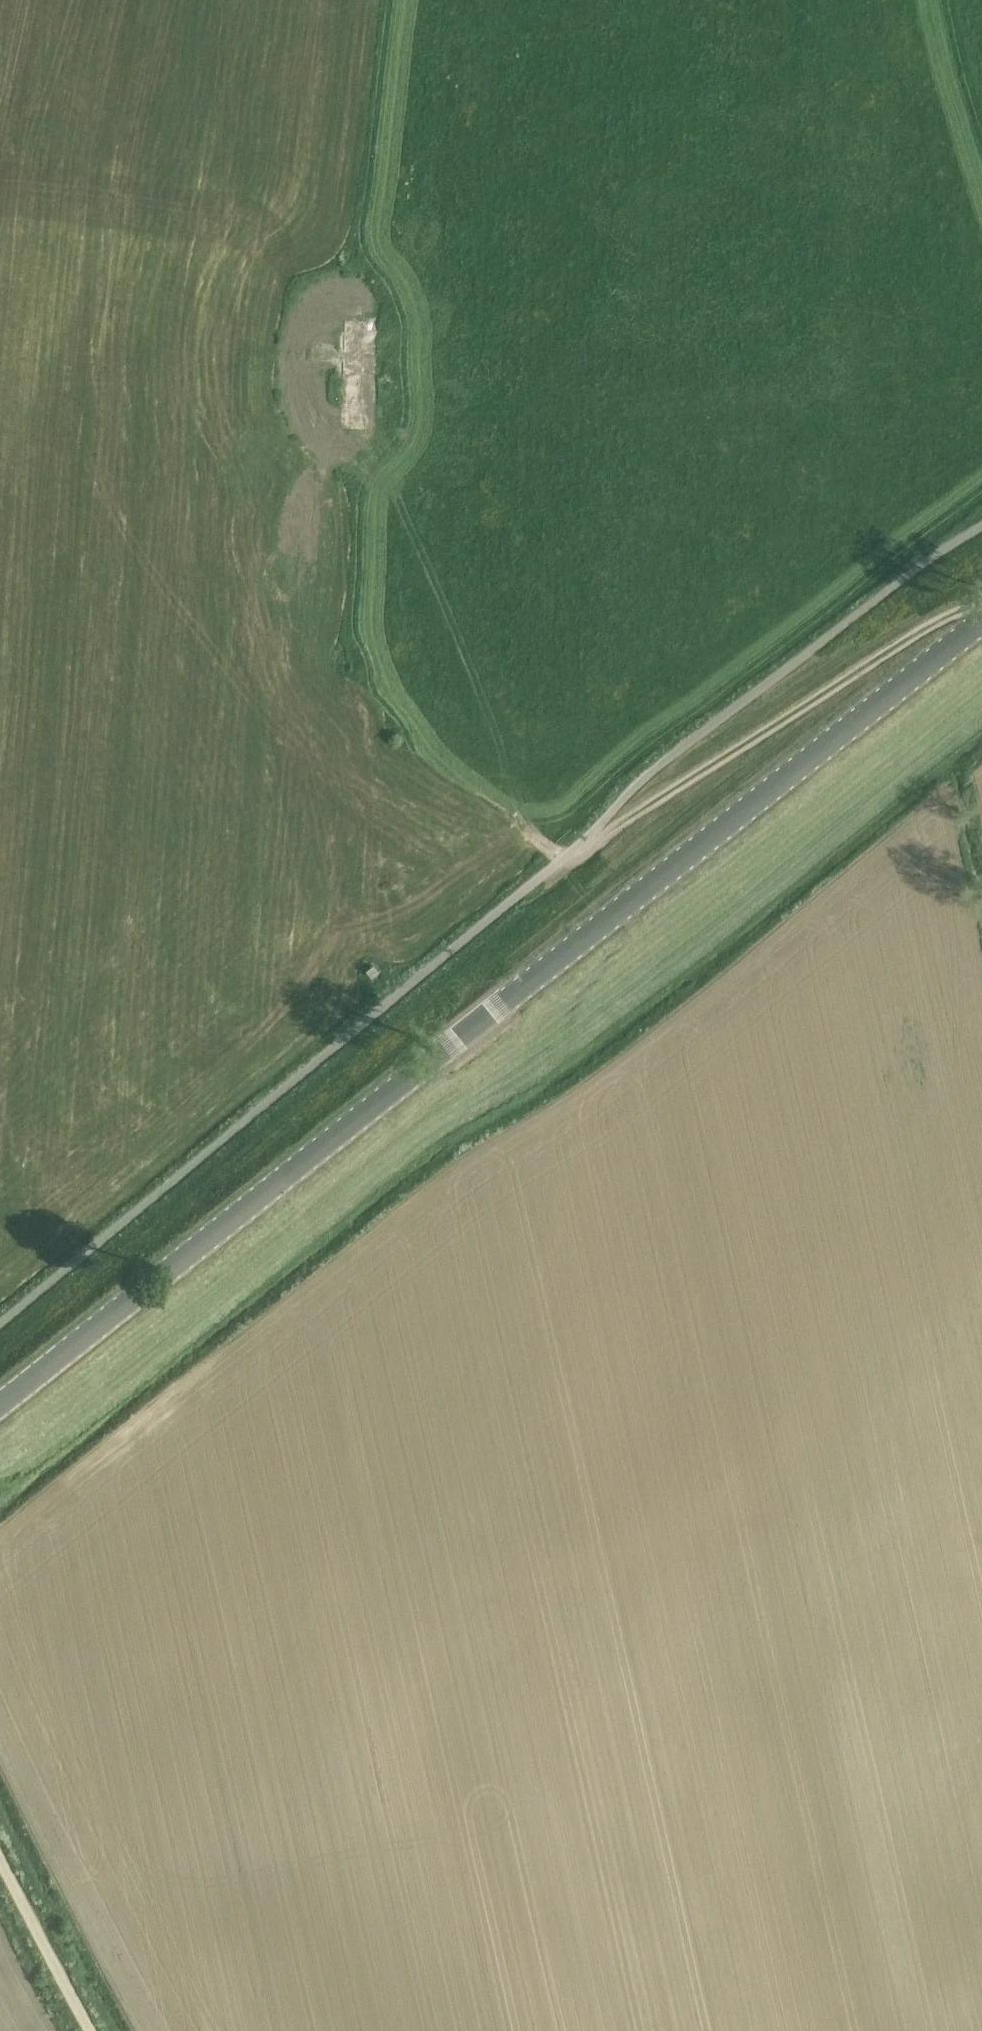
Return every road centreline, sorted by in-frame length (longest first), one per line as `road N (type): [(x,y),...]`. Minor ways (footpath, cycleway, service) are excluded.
road 1 (secondary): [(0,1403),(981,622)]
road 2 (track): [(981,609),(935,620),(625,819),(576,861),(565,859),(511,811),(452,707),(378,440)]
road 3 (track): [(90,2030),(0,1864)]

